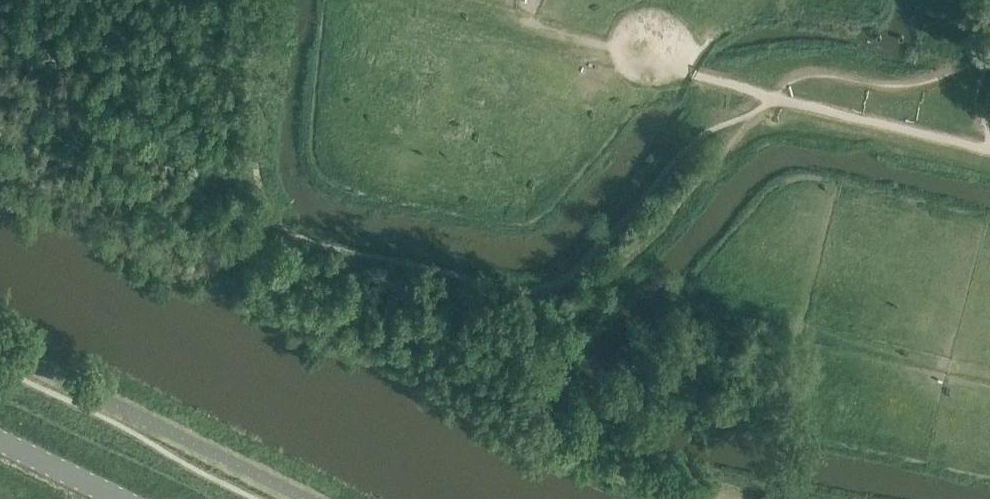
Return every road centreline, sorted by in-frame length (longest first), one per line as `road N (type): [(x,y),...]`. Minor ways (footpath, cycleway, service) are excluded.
road 1 (tertiary): [(121,498),(0,440)]

